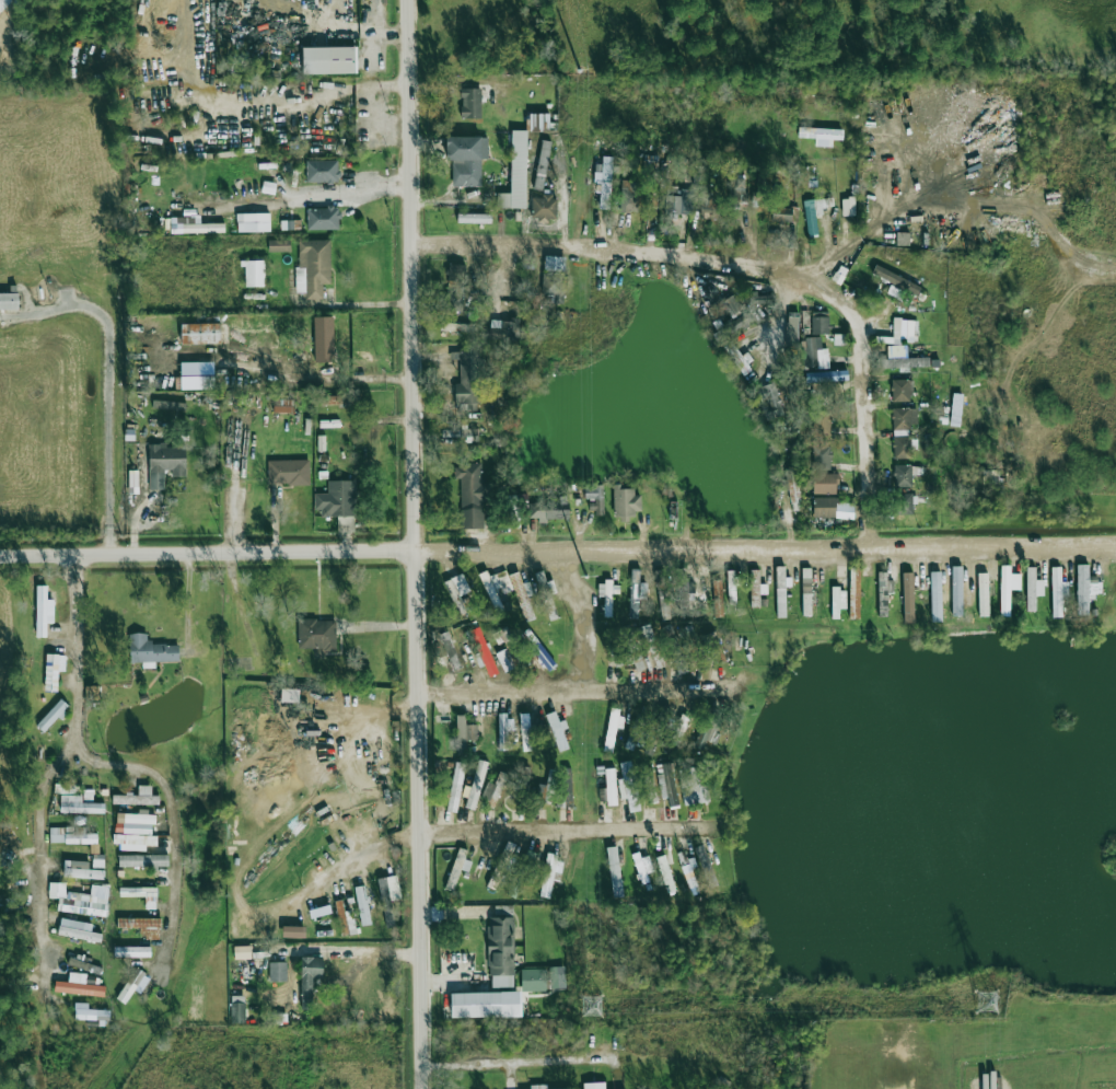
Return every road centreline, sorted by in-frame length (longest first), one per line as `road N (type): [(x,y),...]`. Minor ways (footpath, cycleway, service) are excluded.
road 1 (residential): [(0,557),(1115,539)]
road 2 (residential): [(424,1088),(409,0)]
road 3 (residential): [(879,542),(853,296),(415,240)]
road 4 (residential): [(416,693),(734,688)]
road 5 (residential): [(421,844),(708,841)]
road 6 (residential): [(421,776),(691,772)]

